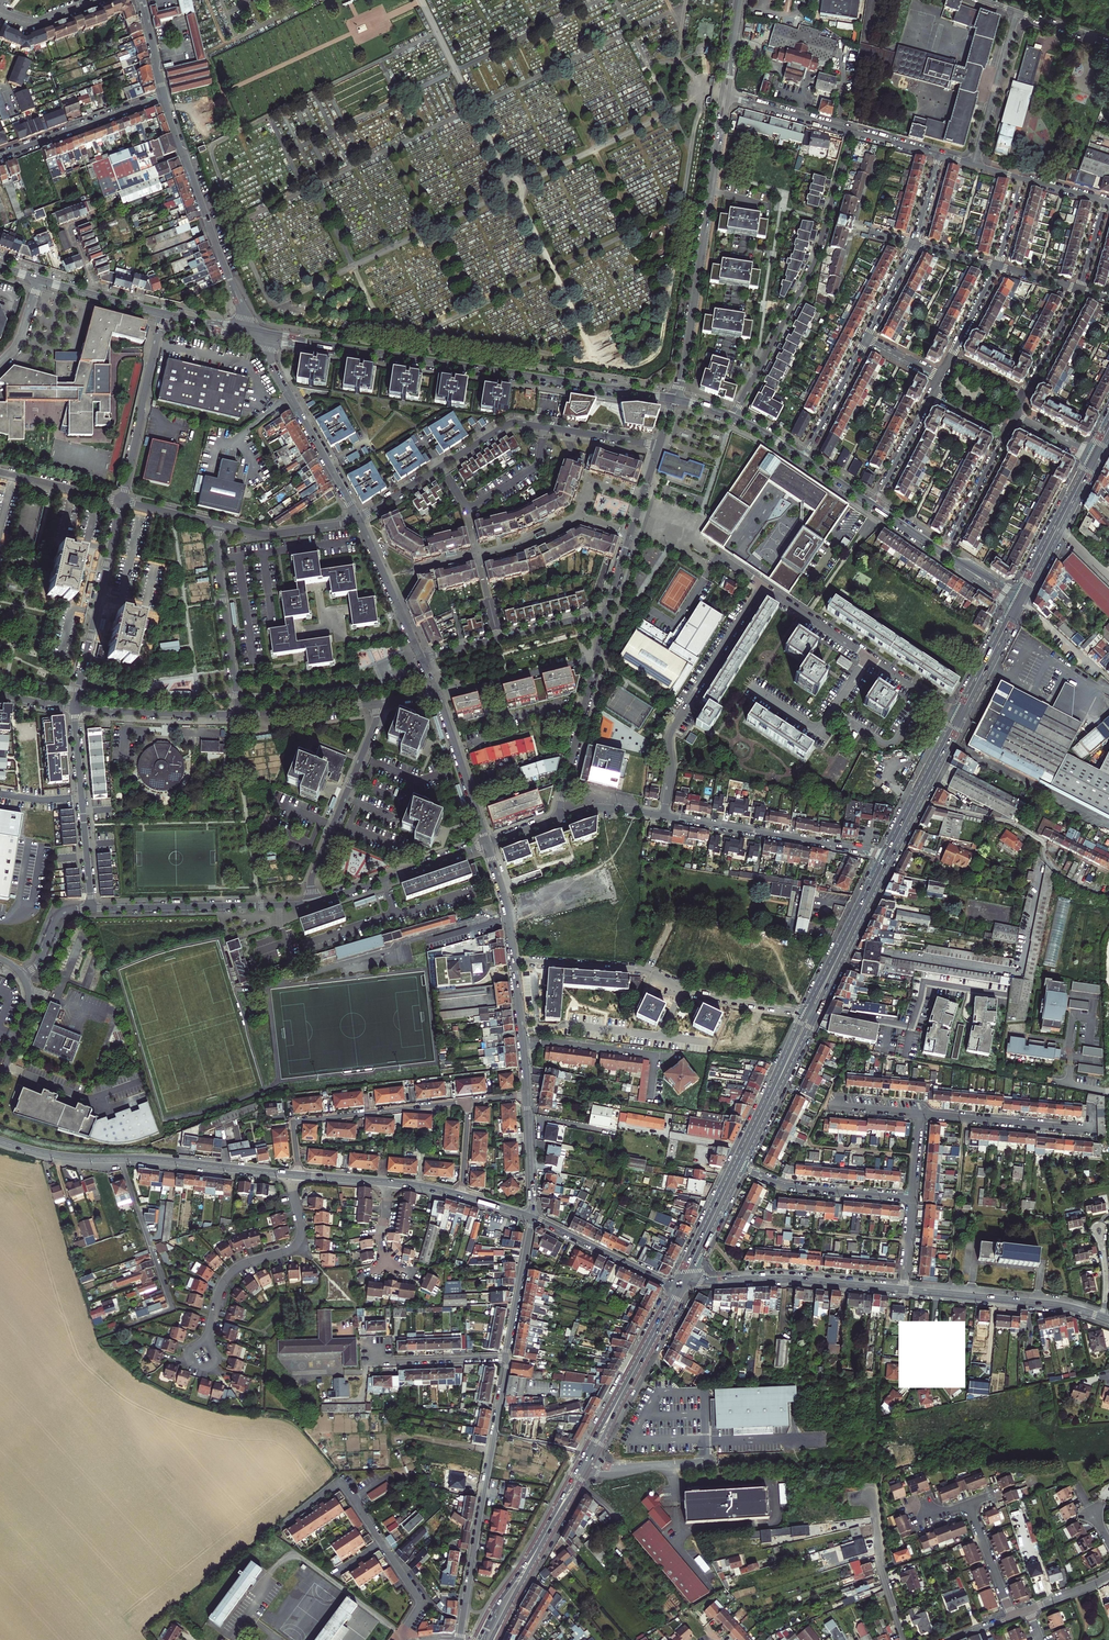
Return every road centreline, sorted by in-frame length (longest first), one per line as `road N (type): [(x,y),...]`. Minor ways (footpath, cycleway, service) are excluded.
road 1 (tertiary): [(256,334),(674,399)]
road 2 (residential): [(733,418),(814,263),(852,131)]
road 3 (residential): [(726,95),(674,399)]
road 4 (residential): [(513,960),(640,970),(688,993),(804,1014)]
road 5 (primary): [(627,1383),(475,1639)]
road 6 (primary): [(493,1639),(627,1383)]
road 7 (residential): [(459,1639),(508,1357)]
road 8 (residential): [(663,816),(670,734),(763,585)]
road 9 (residential): [(164,95),(256,334)]
road 10 (residential): [(203,1357),(227,1275),(292,1249),(300,1238),(289,1175)]
road 11 (residential): [(468,1102),(293,1122),(299,1176)]
road 12 (residential): [(887,856),(663,816)]
road 13 (residential): [(91,909),(315,903)]
road 14 (secondary): [(904,1291),(787,1279),(682,1282)]
road 15 (residential): [(914,803),(1015,825),(1039,839),(1064,876),(1101,893)]
road 16 (residential): [(315,903),(312,878),(375,724),(375,703)]
road 17 (residential): [(608,611),(561,818)]
road 18 (residential): [(74,707),(122,501)]
road 19 (residential): [(256,334),(358,519)]
road 20 (residential): [(74,707),(91,909)]
road 21 (residential): [(608,611),(421,658)]
road 22 (residential): [(163,314),(122,501)]
road 23 (residential): [(218,524),(240,714)]
road 24 (residential): [(315,903),(487,844)]
road 25 (residential): [(738,1166),(785,1186),(912,1198)]
road 26 (residential): [(0,156),(164,95)]
road 27 (residential): [(658,446),(608,611)]
road 28 (residential): [(920,1113),(1090,1129)]
road 29 (secondary): [(122,1159),(289,1175)]
road 30 (secondary): [(1102,1318),(1063,1306),(937,1294)]
road 31 (residential): [(440,467),(465,504),(475,506),(537,466),(544,428)]
road 32 (residential): [(240,714),(74,707)]
road 33 (secondary): [(532,1218),(678,1289)]
road 34 (residential): [(274,1533),(340,1480),(382,1543)]
road 35 (residential): [(437,693),(487,844)]
road 36 (residential): [(358,519),(421,658)]
road 37 (residential): [(170,1302),(122,1159)]
road 38 (residential): [(873,1493),(881,1565),(904,1639)]
road 39 (residential): [(218,524),(268,534),(358,519)]
road 40 (residential): [(508,1357),(532,1218)]
road 41 (residential): [(375,703),(240,714)]
road 42 (residential): [(803,459),(866,340)]
road 43 (residential): [(374,1361),(508,1357)]
road 44 (residential): [(943,553),(1004,436)]
road 45 (residential): [(1108,44),(984,0)]
road 46 (residential): [(726,95),(852,131)]
road 47 (residential): [(927,695),(889,745),(833,709)]
road 48 (primary): [(682,1282),(738,1166)]
road 49 (tertiary): [(39,280),(163,314)]
road 50 (residential): [(763,585),(869,656)]
road 51 (primary): [(1018,604),(959,717)]
road 52 (residential): [(0,472),(122,501)]
road 53 (secondary): [(0,1141),(62,1156),(122,1159)]
road 54 (residential): [(532,1218),(527,1095)]
road 55 (residential): [(930,397),(871,505)]
road 56 (residential): [(968,1504),(1012,1617)]
road 57 (residential): [(1024,398),(1079,290)]

